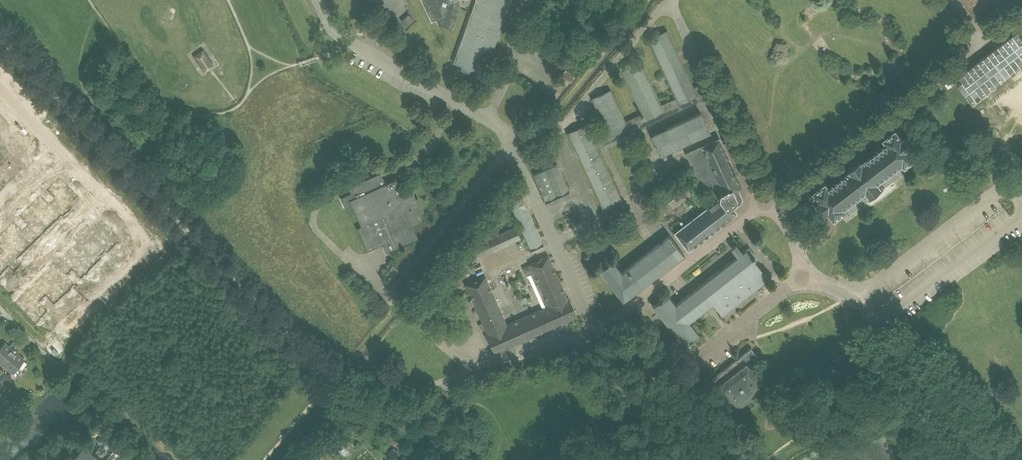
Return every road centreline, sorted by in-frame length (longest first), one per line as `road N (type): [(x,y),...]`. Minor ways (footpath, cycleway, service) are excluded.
road 1 (residential): [(55,146),(150,244),(59,331)]

